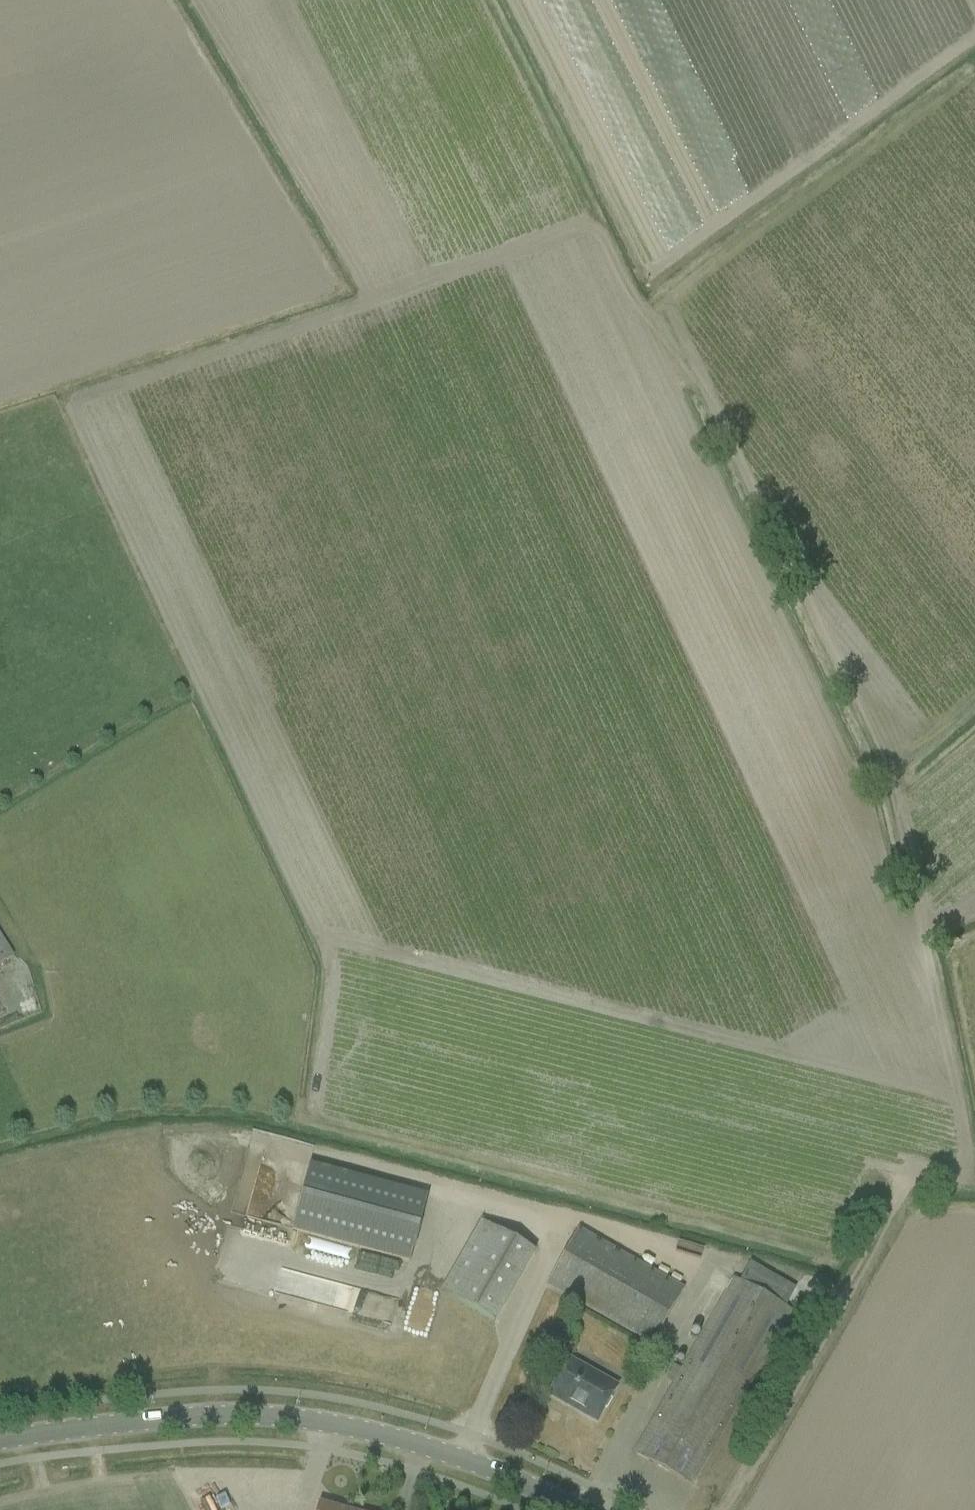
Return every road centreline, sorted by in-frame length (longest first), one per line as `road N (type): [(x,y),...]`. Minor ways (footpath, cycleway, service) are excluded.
road 1 (tertiary): [(0,1434),(235,1419),(343,1425),(429,1448),(562,1509)]

